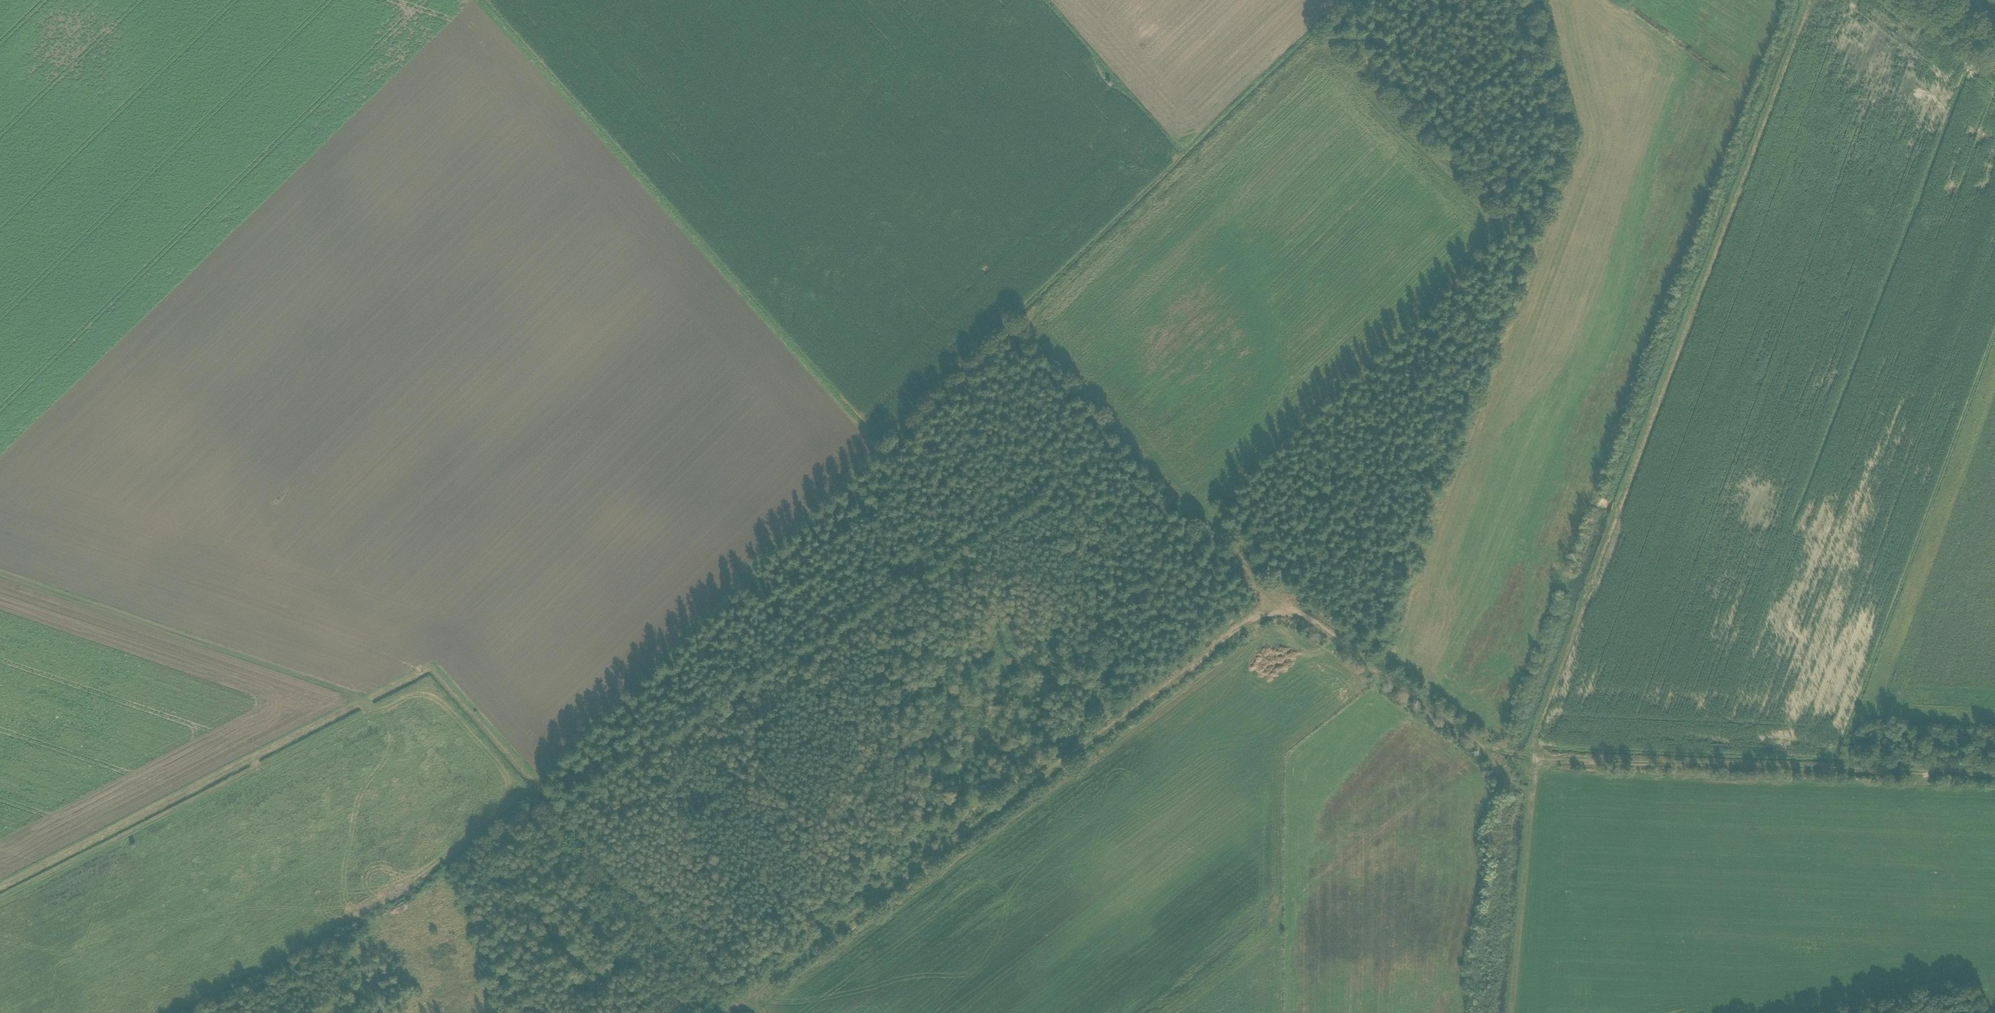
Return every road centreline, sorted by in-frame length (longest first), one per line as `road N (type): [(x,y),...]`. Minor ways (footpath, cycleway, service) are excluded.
road 1 (track): [(746,1001),(1249,622),(1280,614),(1308,619),(1483,744)]
road 2 (track): [(1483,744),(1543,760),(1994,776)]

